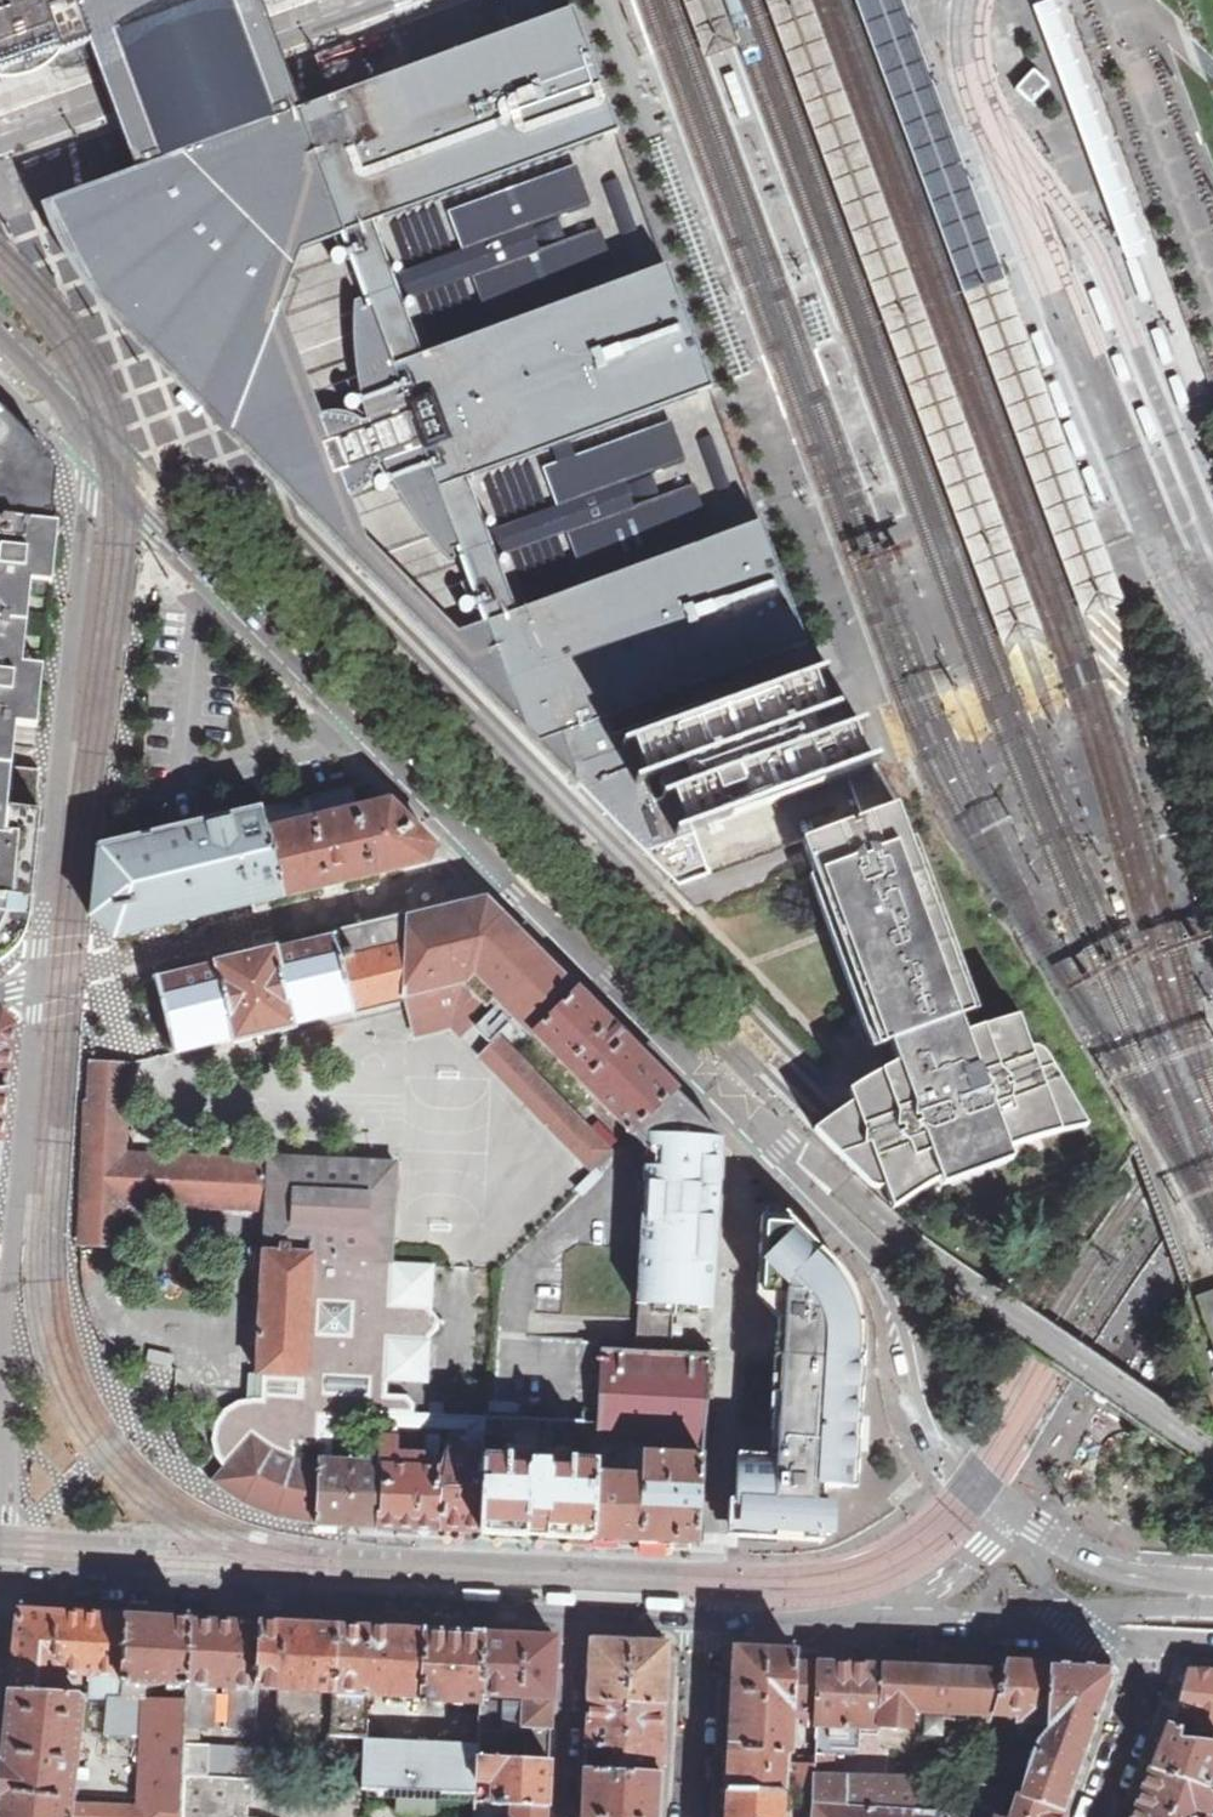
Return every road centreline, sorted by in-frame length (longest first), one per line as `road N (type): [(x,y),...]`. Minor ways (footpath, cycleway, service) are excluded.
road 1 (tertiary): [(789,1140),(538,872),(74,402)]
road 2 (tertiary): [(0,1578),(701,1622)]
road 3 (residential): [(43,981),(85,490),(74,402)]
road 4 (unclassified): [(1212,1461),(919,1258),(789,1140)]
road 5 (residential): [(0,1494),(43,981)]
road 6 (tertiary): [(1016,1506),(973,1469),(951,1436),(916,1315),(789,1140)]
road 7 (unclassified): [(363,0),(0,137)]
road 8 (tertiary): [(1212,1593),(1101,1558),(1016,1506)]
road 9 (tertiary): [(881,1624),(1088,1629)]
road 10 (residential): [(691,1816),(701,1622)]
road 11 (residential): [(1157,1644),(1097,1816)]
road 12 (unclassified): [(881,1624),(966,1564),(1016,1506)]
road 13 (tertiary): [(701,1622),(881,1624)]
road 14 (tertiary): [(1088,1629),(1108,1618),(1212,1606)]

